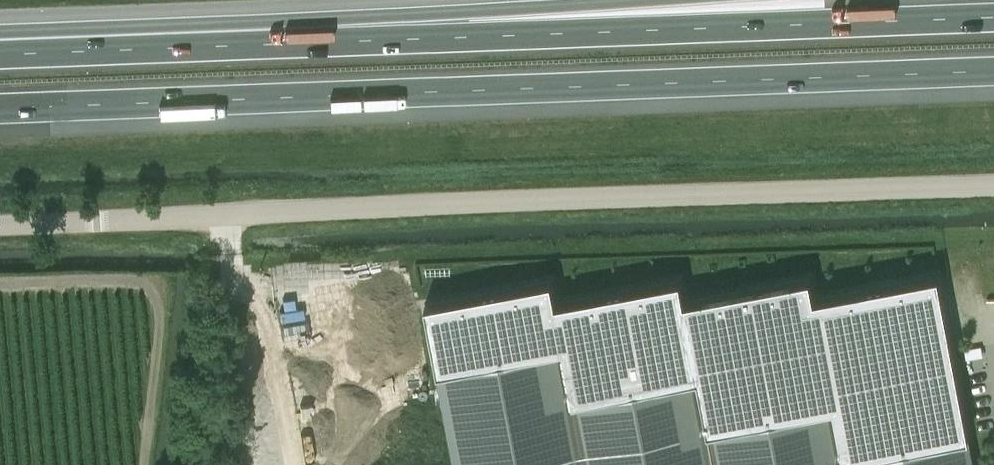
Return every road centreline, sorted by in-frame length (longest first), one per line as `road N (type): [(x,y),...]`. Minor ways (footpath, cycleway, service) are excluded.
road 1 (unclassified): [(0,225),(993,184)]
road 2 (motorway): [(0,106),(993,71)]
road 3 (motorway): [(993,18),(298,45)]
road 4 (motorway): [(699,0),(298,45)]
road 5 (motorway): [(298,45),(0,56)]

